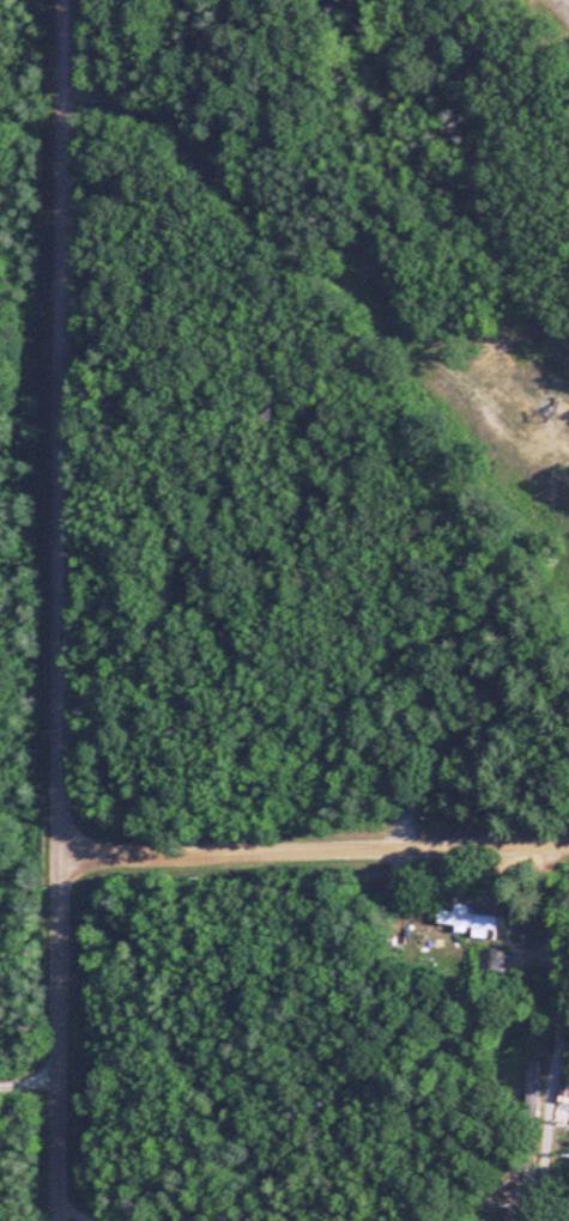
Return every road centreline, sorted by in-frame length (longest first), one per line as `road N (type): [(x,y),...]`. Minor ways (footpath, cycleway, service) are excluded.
road 1 (residential): [(62,1220),(66,0)]
road 2 (track): [(568,487),(175,128),(66,86)]
road 3 (residential): [(568,846),(65,848)]
road 4 (residential): [(522,1220),(501,1116),(546,958),(549,846)]
road 5 (track): [(380,849),(502,731),(568,700)]

